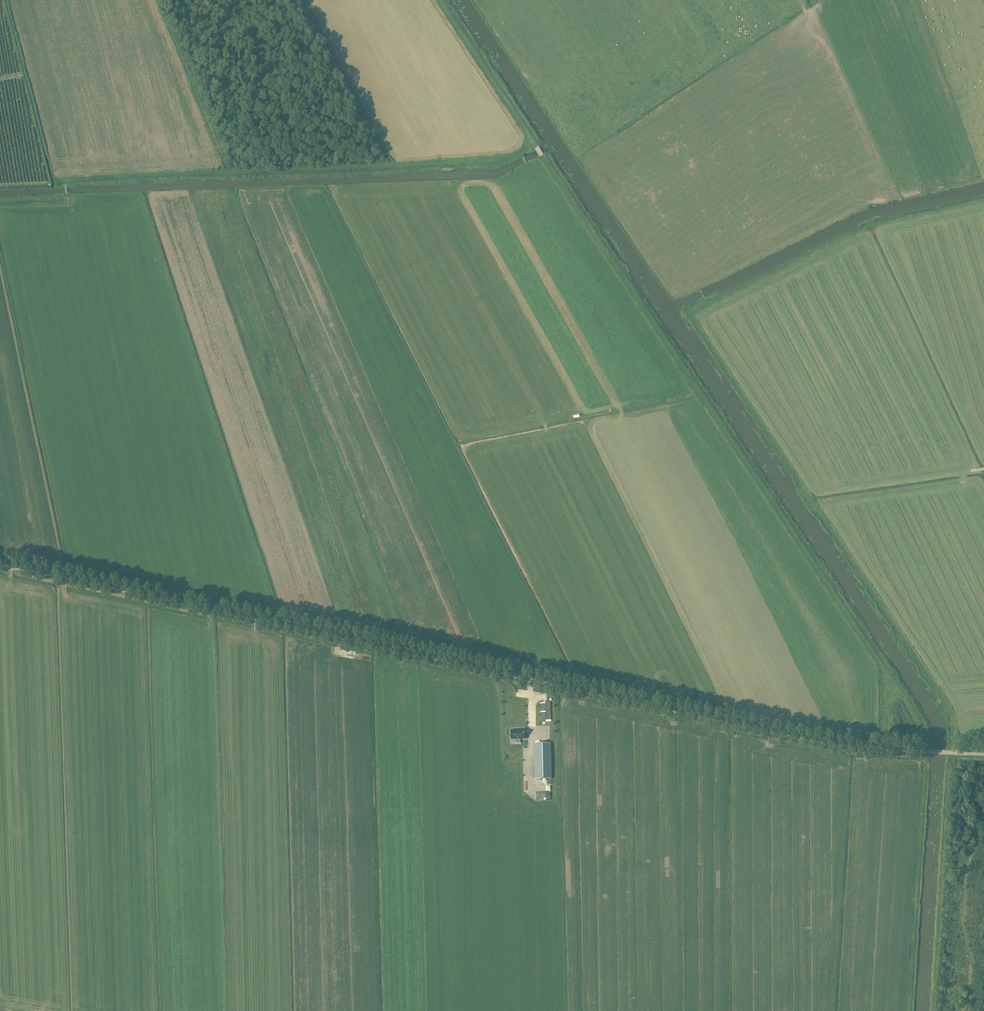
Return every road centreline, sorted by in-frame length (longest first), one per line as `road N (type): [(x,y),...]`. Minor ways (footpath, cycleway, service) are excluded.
road 1 (unclassified): [(948,753),(842,745),(0,565)]

